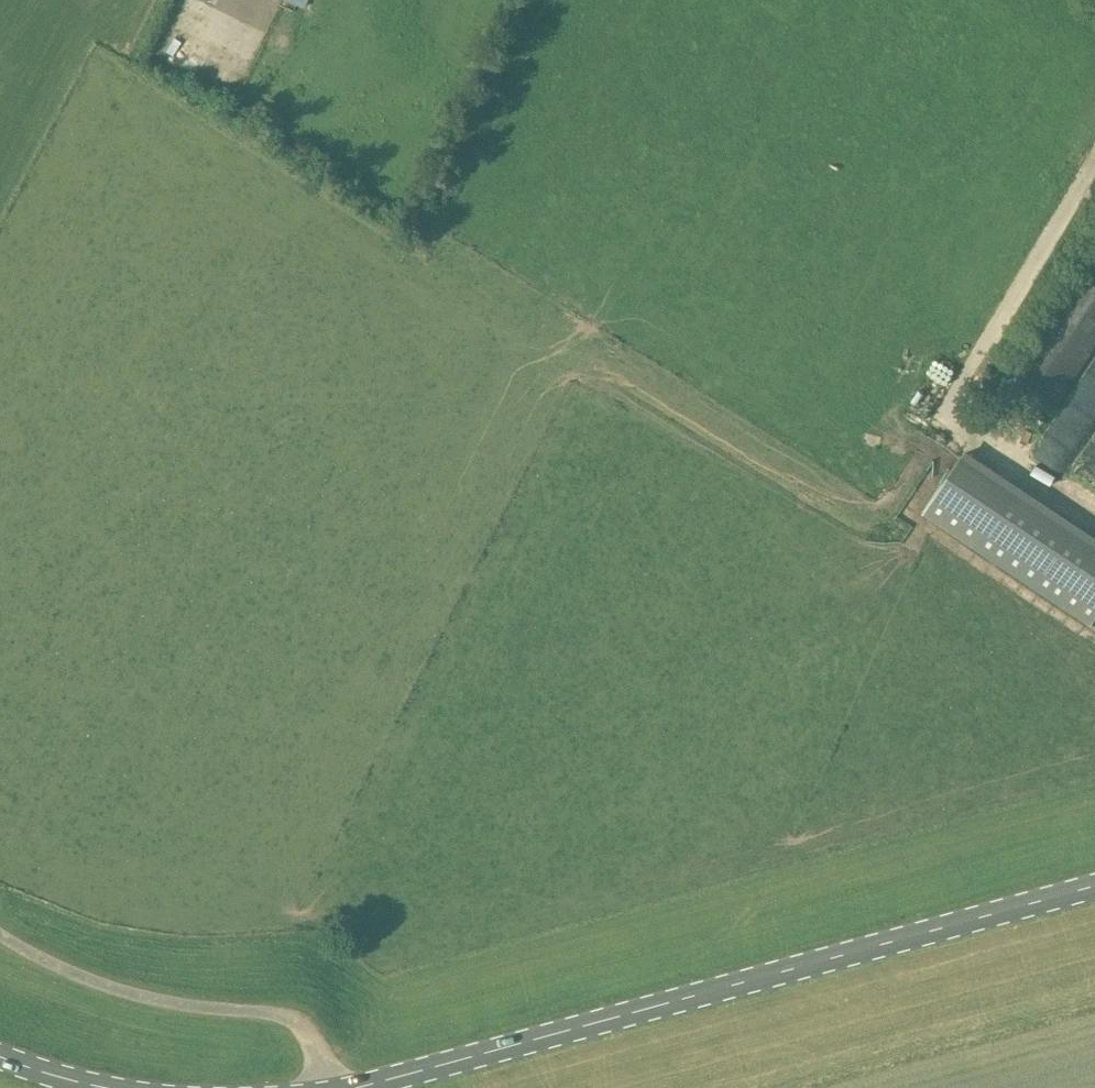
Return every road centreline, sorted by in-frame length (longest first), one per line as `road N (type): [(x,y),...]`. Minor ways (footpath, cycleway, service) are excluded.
road 1 (tertiary): [(1094,886),(351,1087)]
road 2 (tertiary): [(123,1087),(0,1053)]

